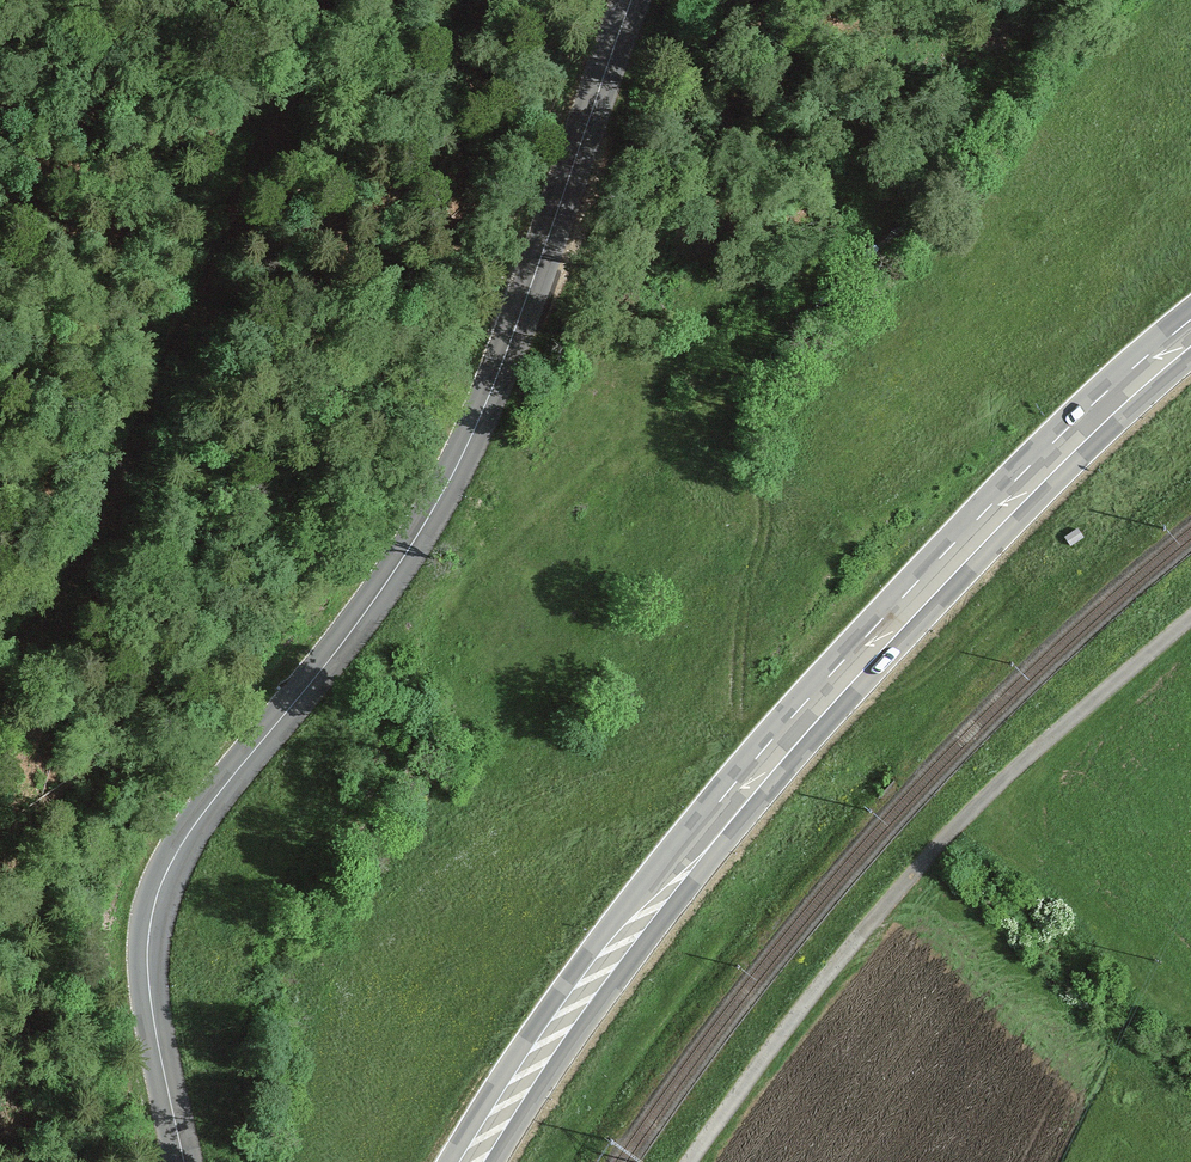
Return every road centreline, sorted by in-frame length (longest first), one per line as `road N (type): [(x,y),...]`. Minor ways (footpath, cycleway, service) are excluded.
road 1 (secondary): [(186,1161),(151,985),(157,900),(208,812),(430,523),(555,235),(623,0)]
road 2 (primary): [(1190,336),(829,699),(592,984),(475,1161)]
road 3 (track): [(0,674),(98,542),(318,0)]
road 4 (unclassified): [(1190,630),(970,813),(705,1161)]

